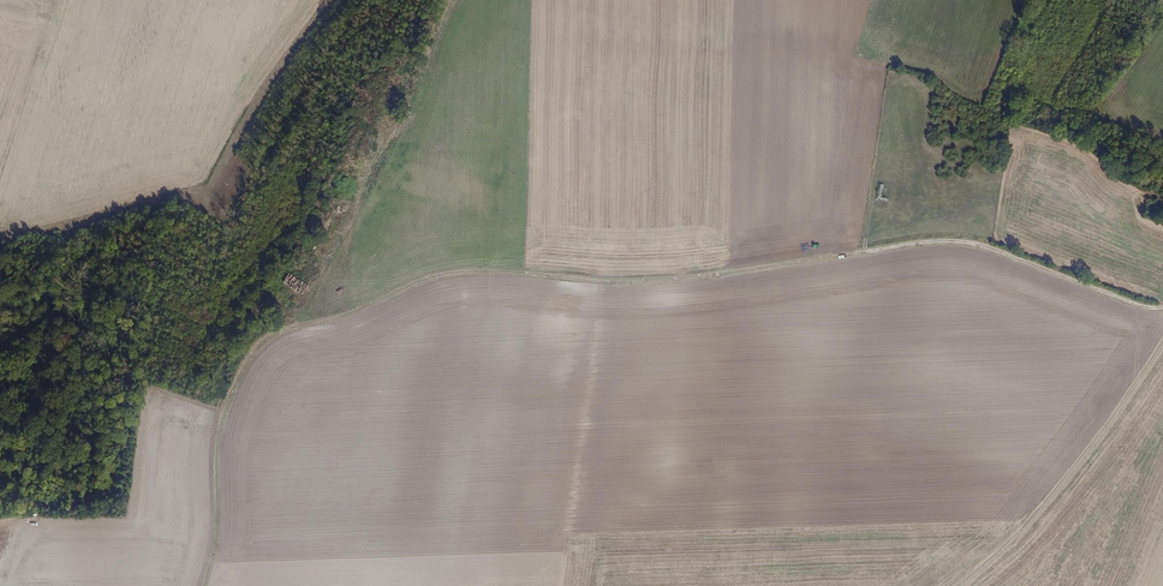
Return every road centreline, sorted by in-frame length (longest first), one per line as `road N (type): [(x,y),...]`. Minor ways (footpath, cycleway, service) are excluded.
road 1 (track): [(1162,308),(954,242),(681,279),(432,277),(341,318),(284,331),(256,354),(219,430),(217,525),(203,585)]
road 2 (track): [(1162,335),(1117,411),(1047,499),(960,585)]
road 3 (track): [(863,252),(887,96),(897,79),(915,81),(926,92),(928,151),(945,147)]

